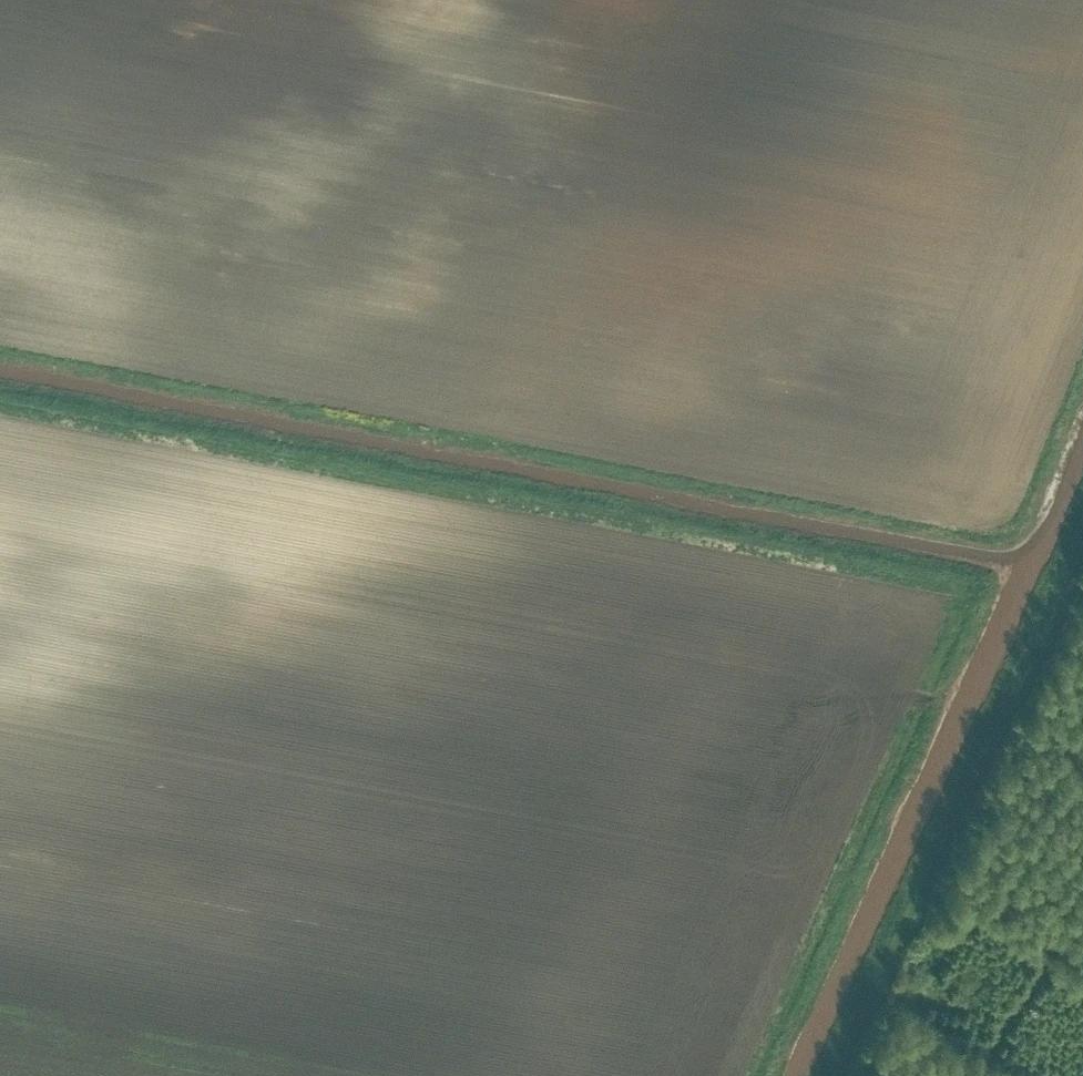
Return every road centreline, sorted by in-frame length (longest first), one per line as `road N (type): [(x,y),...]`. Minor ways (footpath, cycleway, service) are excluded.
road 1 (track): [(830,1075),(1082,483)]

